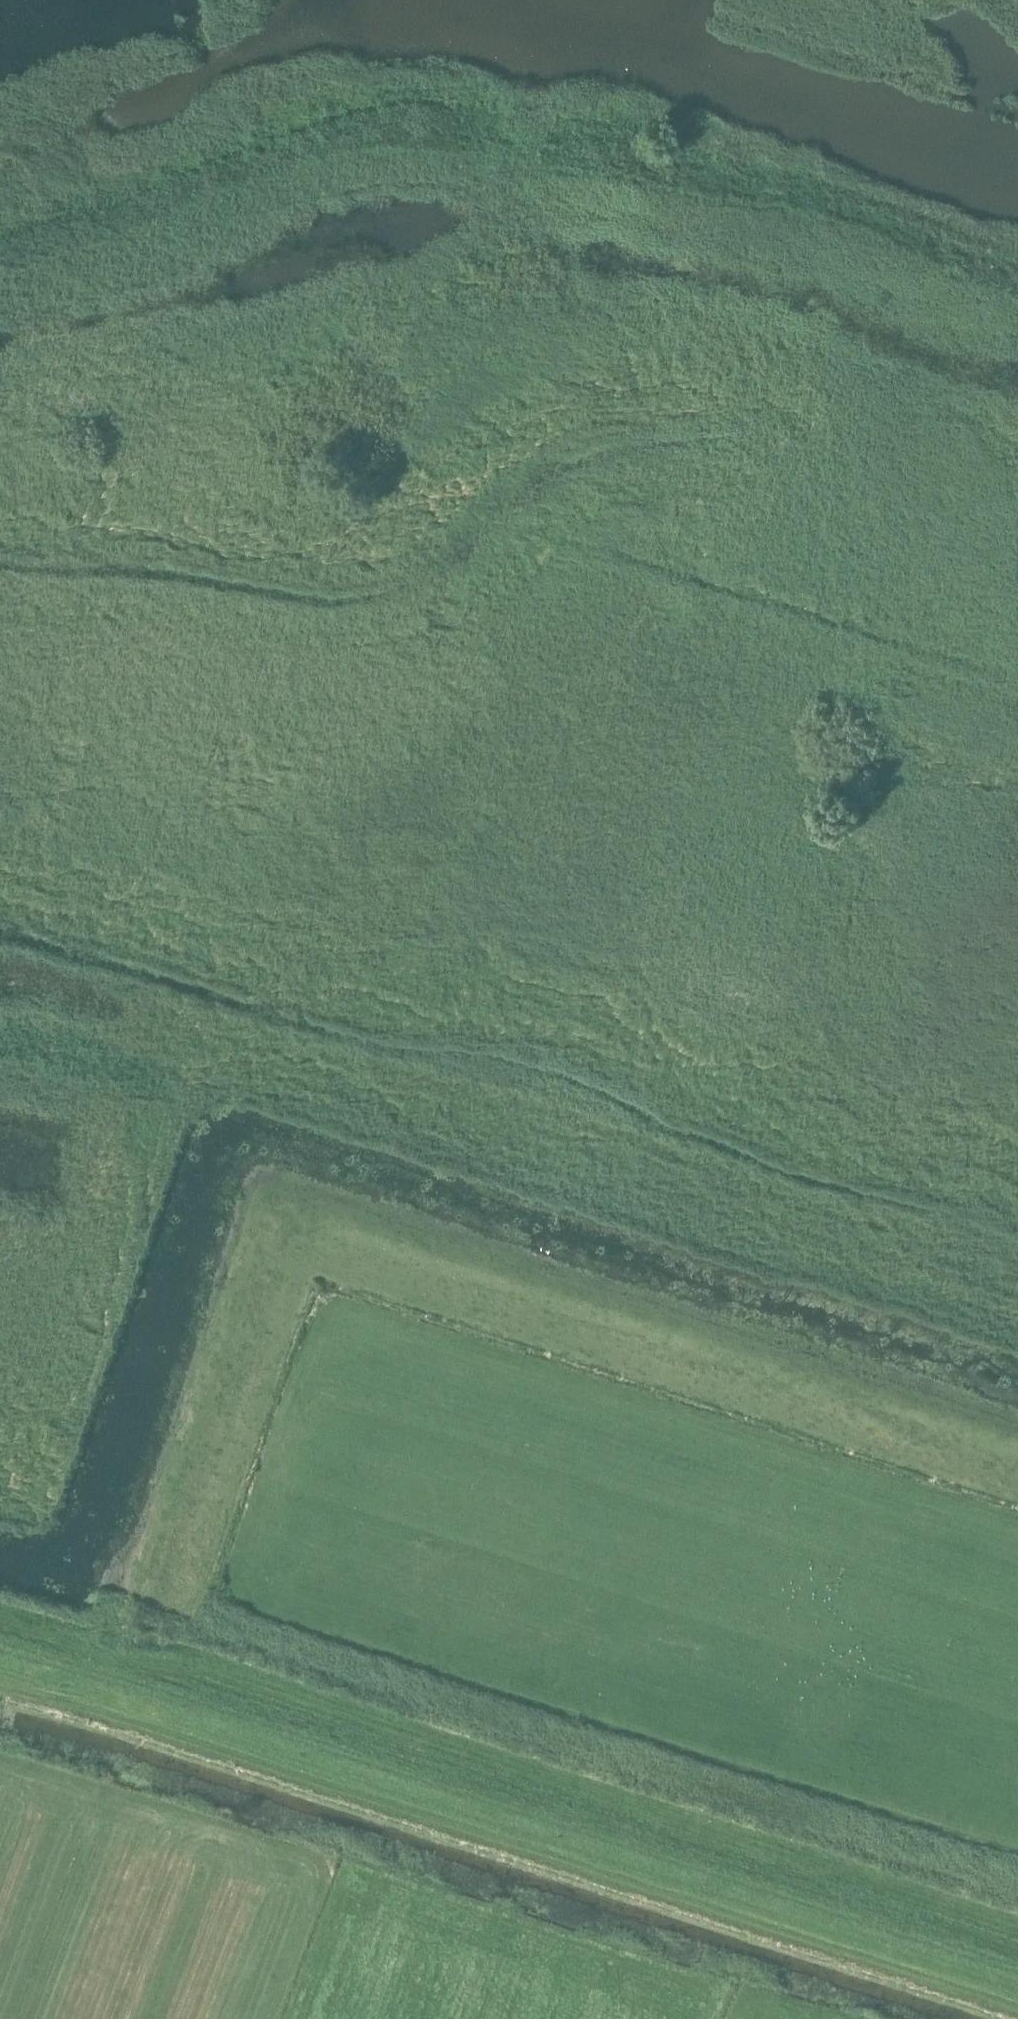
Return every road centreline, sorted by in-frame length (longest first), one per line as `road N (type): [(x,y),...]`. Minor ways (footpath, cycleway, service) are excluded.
road 1 (track): [(1017,280),(839,206),(429,127),(359,127),(240,159),(86,225),(0,250)]
road 2 (track): [(0,1051),(65,1058),(161,1088)]

